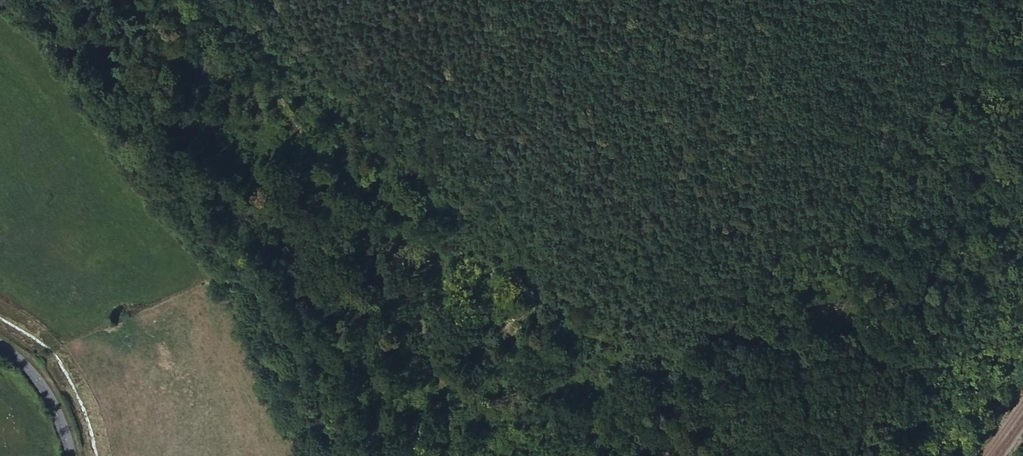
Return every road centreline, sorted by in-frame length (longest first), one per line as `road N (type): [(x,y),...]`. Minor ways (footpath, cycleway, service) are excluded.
road 1 (track): [(1018,0),(798,297),(765,330),(712,350),(748,271),(761,70),(783,0)]
road 2 (track): [(712,350),(662,360),(599,341),(366,147),(235,25),(219,0)]
road 3 (tertiary): [(67,455),(40,381),(0,347)]

